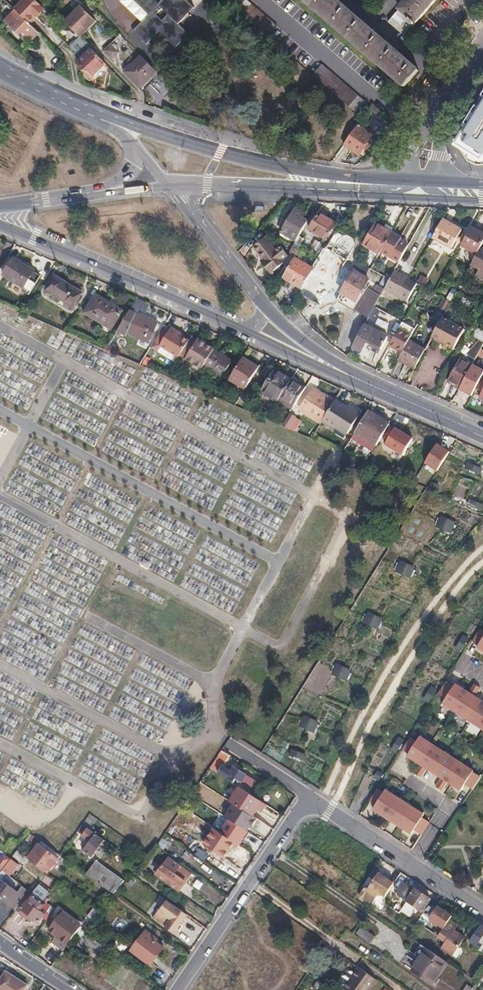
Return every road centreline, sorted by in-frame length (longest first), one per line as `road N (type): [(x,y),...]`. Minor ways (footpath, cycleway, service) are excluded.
road 1 (residential): [(0,223),(402,399)]
road 2 (residential): [(402,399),(326,358),(273,312),(167,185)]
road 3 (secondary): [(391,177),(277,166),(102,115)]
road 4 (residential): [(177,989),(308,796)]
road 5 (secondary): [(167,185),(392,195)]
road 6 (residential): [(308,796),(482,911)]

